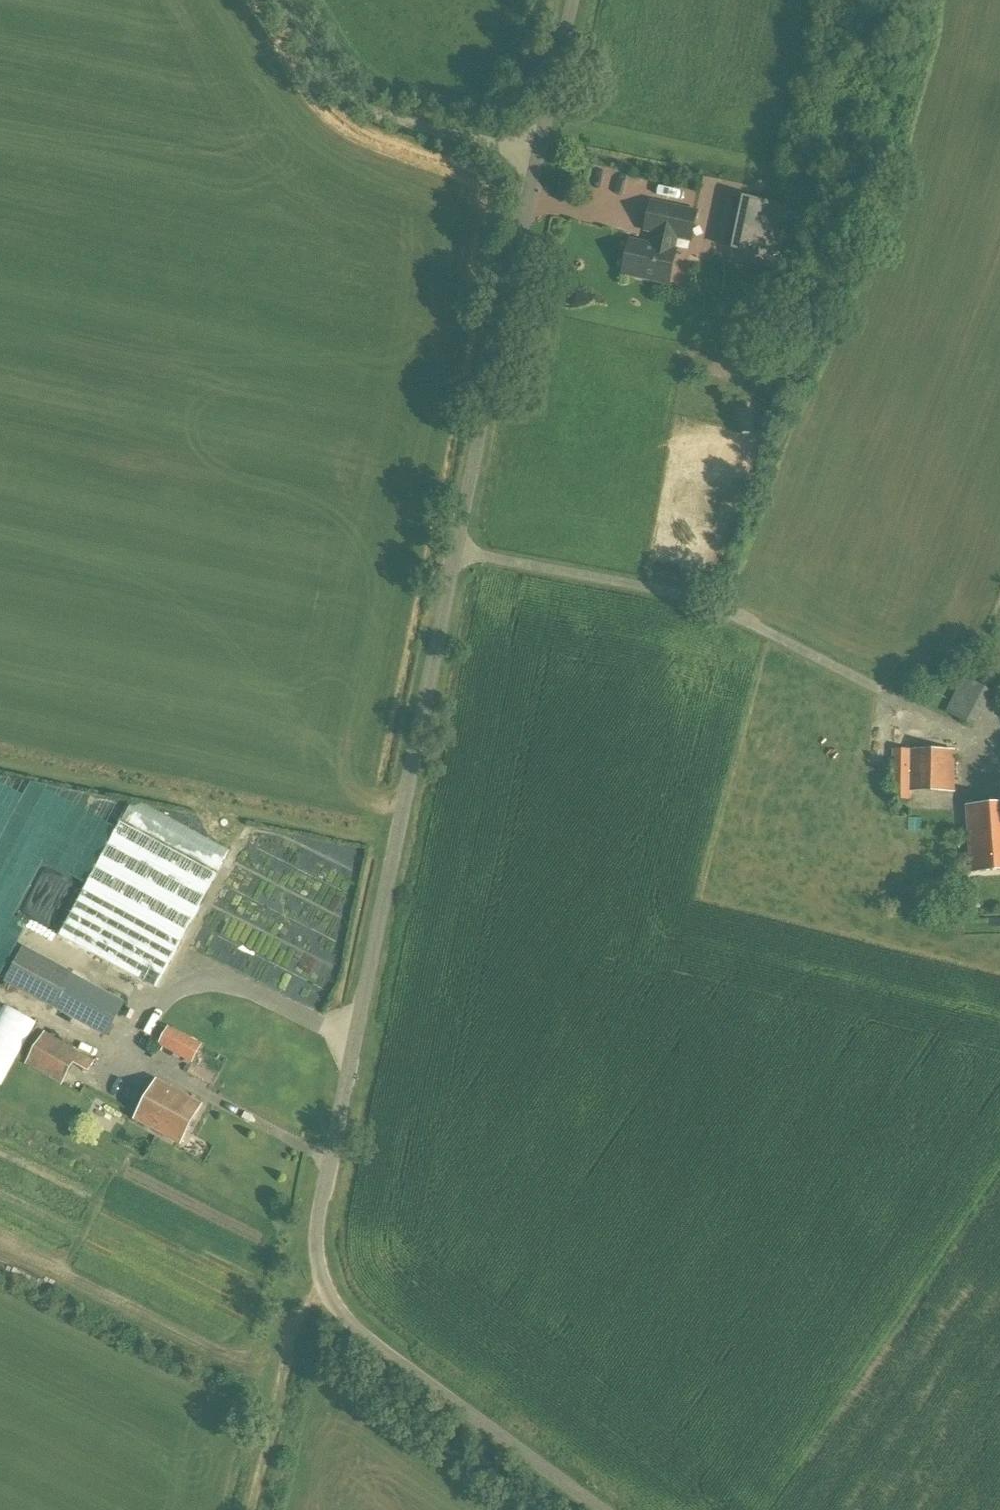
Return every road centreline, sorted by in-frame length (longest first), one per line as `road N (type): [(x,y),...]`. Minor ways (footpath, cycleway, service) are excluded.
road 1 (unclassified): [(604,1509),(354,1327),(326,1288),(316,1230),(537,154)]
road 2 (unclassified): [(286,0),(337,85),(363,105),(537,154)]
road 3 (track): [(326,1288),(293,1330),(256,1509)]
road 4 (unclassified): [(537,154),(568,0)]

